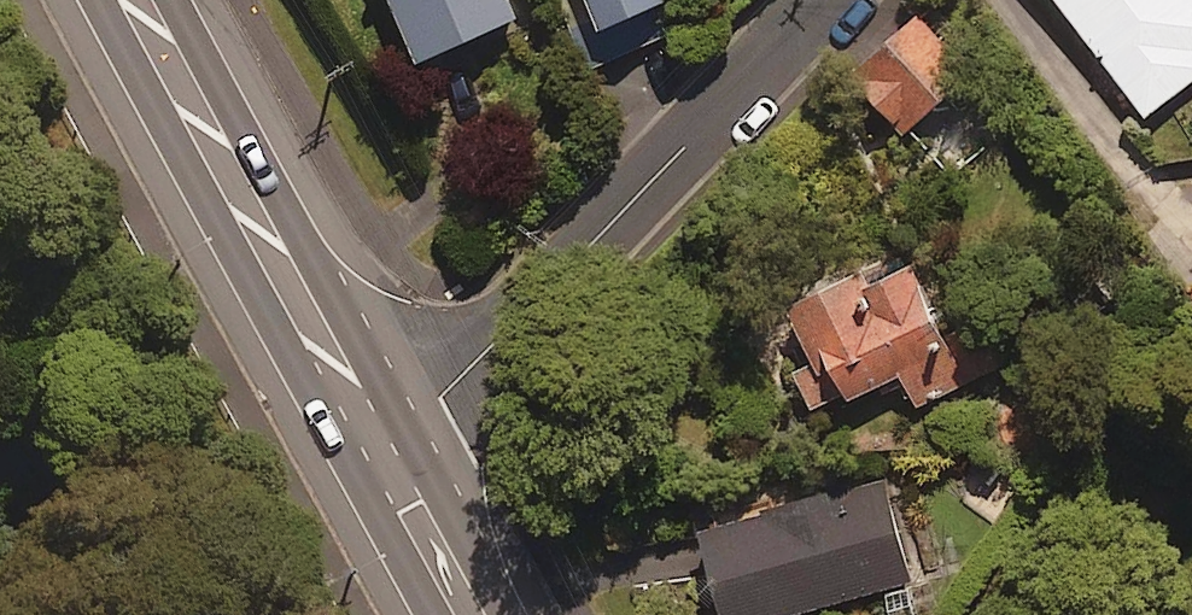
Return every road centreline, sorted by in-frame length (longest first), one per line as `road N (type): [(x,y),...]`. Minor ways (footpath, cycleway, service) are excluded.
road 1 (residential): [(819,0),(383,453)]
road 2 (secondary): [(383,453),(132,0)]
road 3 (secondary): [(478,614),(383,453)]

